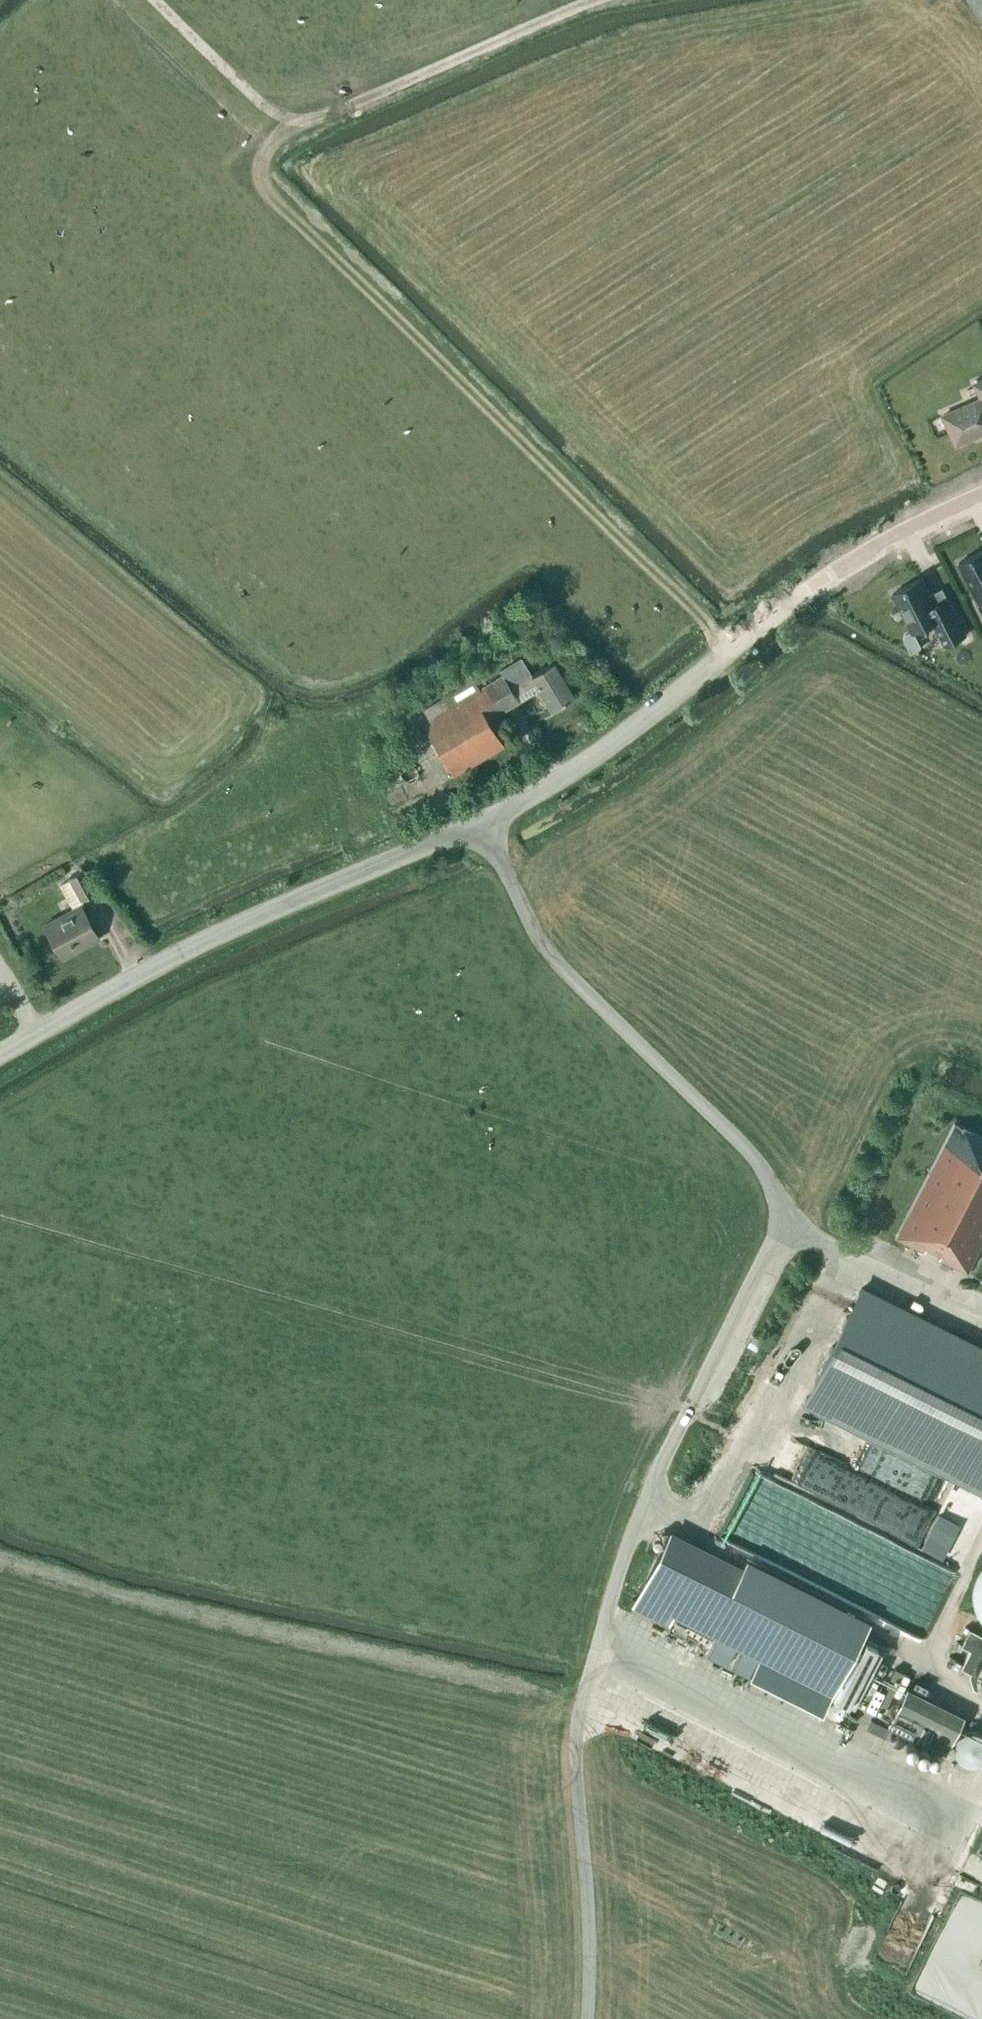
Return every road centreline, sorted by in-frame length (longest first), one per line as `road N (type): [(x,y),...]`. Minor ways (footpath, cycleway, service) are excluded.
road 1 (tertiary): [(0,1055),(213,939),(530,796),(806,594),(981,497)]
road 2 (track): [(597,0),(343,110),(303,121),(278,116),(251,95),(153,0)]

